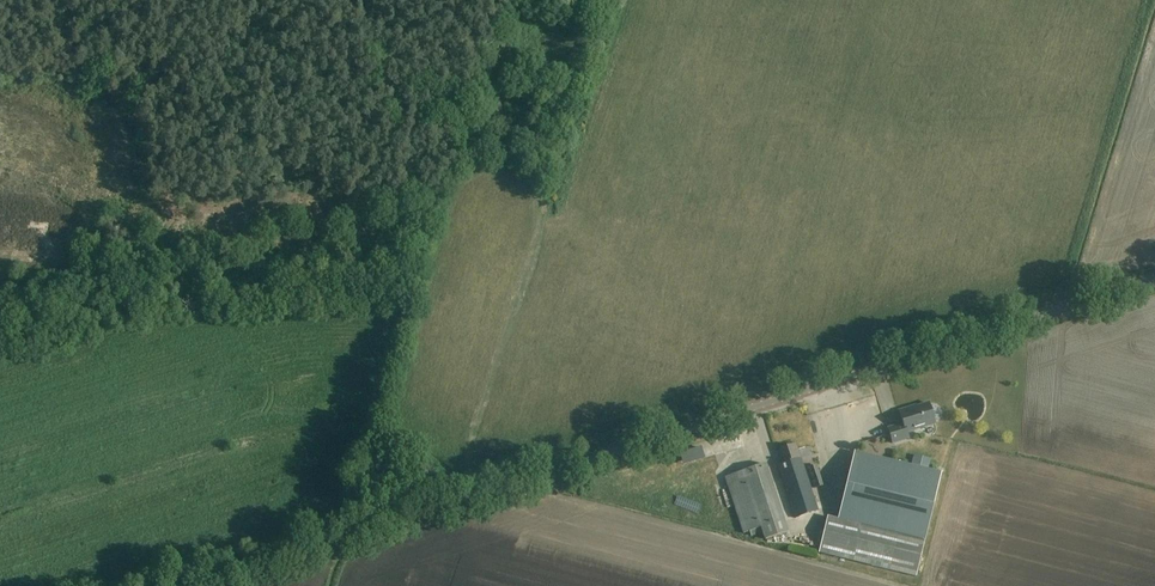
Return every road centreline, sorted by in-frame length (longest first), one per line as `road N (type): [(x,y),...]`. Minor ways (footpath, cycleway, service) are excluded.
road 1 (tertiary): [(203,585),(1154,280)]
road 2 (track): [(520,0),(498,78),(503,156)]

